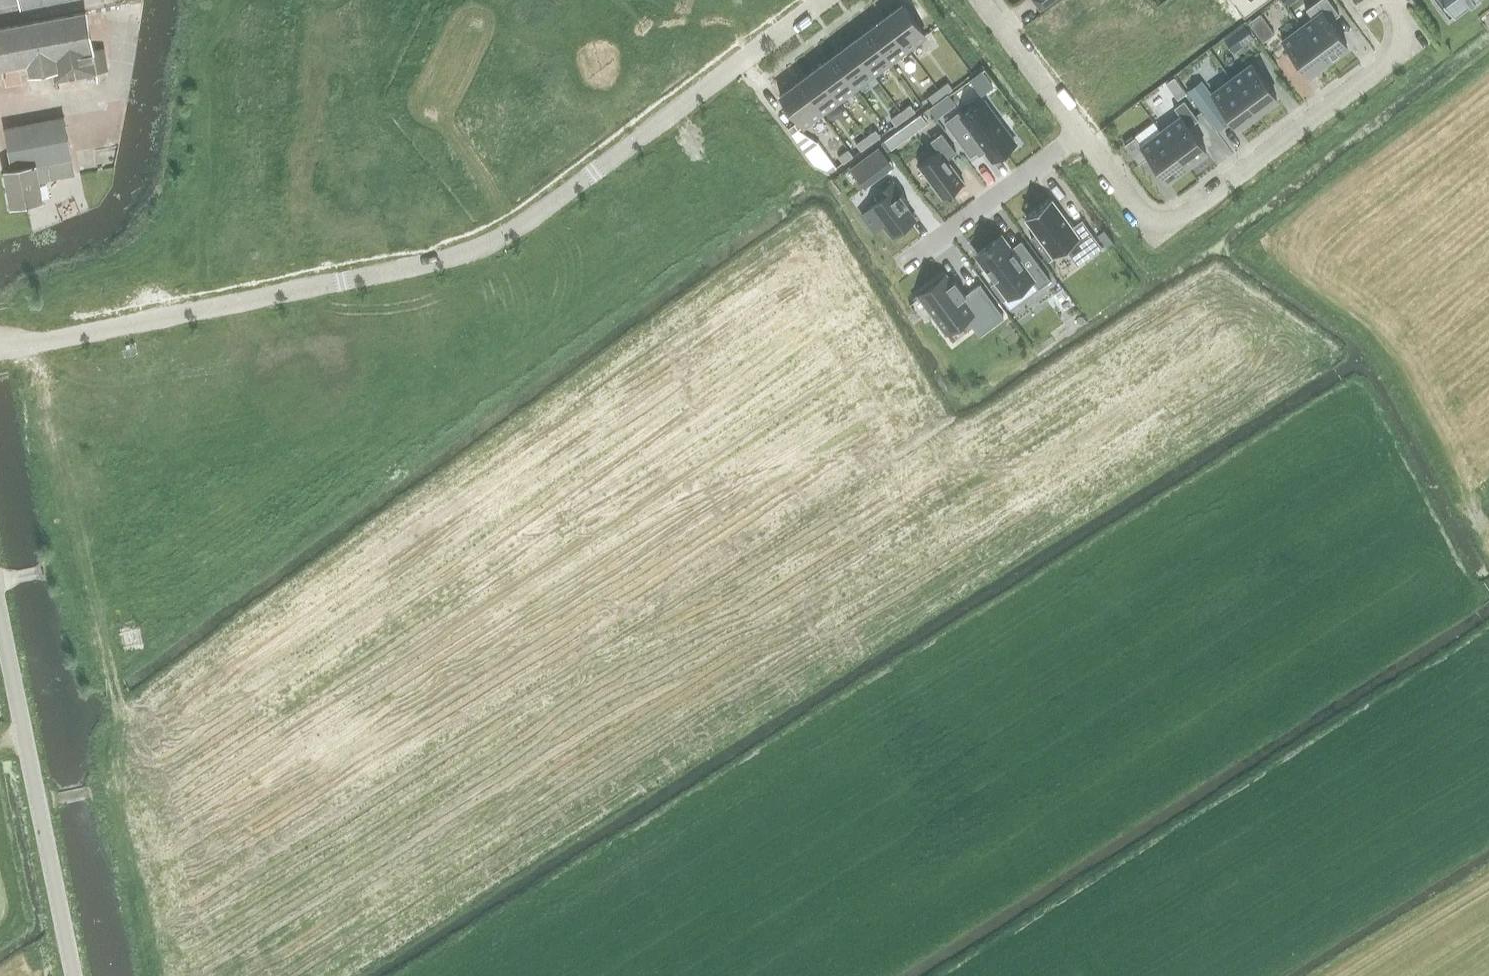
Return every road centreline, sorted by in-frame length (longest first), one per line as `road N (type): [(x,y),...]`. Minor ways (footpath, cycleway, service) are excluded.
road 1 (residential): [(0,350),(477,250),(521,226),(825,0)]
road 2 (residential): [(1390,0),(1419,39),(1156,235),(1081,133)]
road 3 (unclassified): [(74,975),(0,615)]
road 4 (residential): [(1081,133),(913,259)]
road 5 (residential): [(1081,133),(980,0)]

